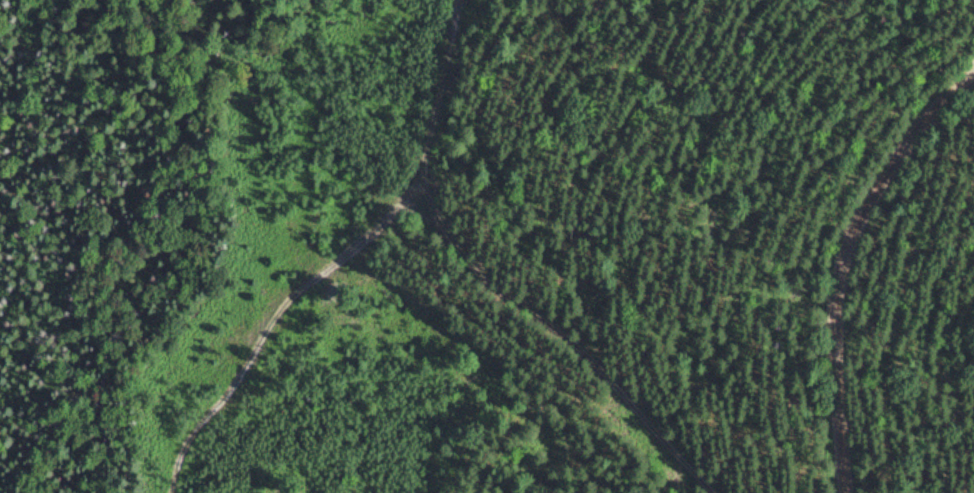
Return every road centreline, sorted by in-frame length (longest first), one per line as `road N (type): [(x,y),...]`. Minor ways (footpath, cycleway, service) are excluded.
road 1 (residential): [(846,492),(837,300),(850,236),(887,154),(918,113),(973,69)]
road 2 (track): [(721,492),(640,400),(411,171)]
road 3 (track): [(167,492),(189,436),(282,285),(411,171)]
road 4 (track): [(411,171),(449,80),(462,0)]

